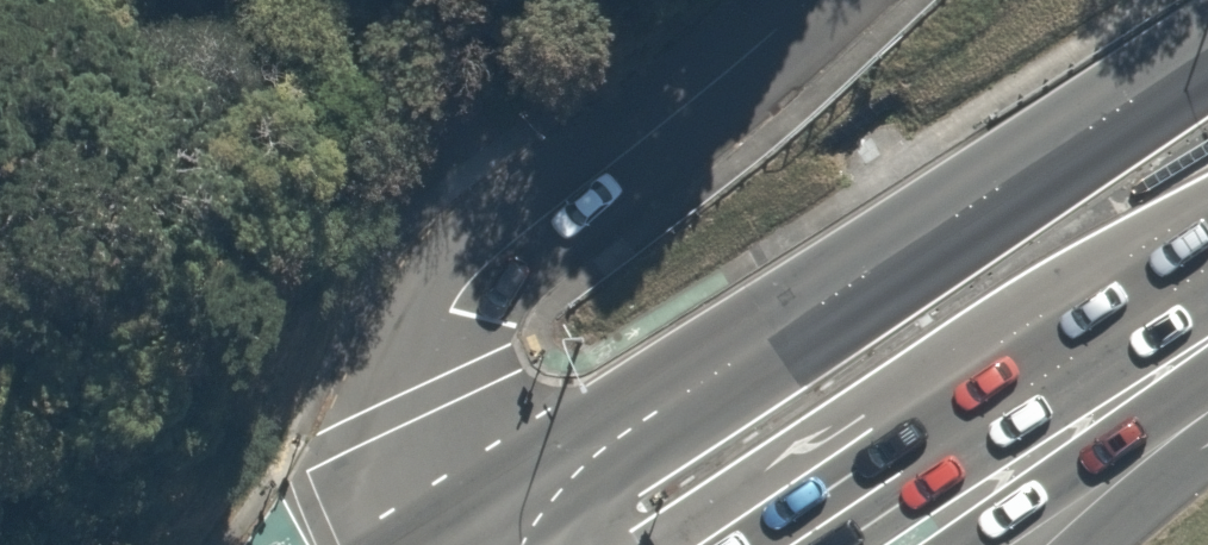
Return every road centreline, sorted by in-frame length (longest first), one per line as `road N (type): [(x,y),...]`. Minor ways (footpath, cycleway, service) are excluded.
road 1 (trunk): [(481,535),(1207,58)]
road 2 (tertiary): [(63,544),(720,70)]
road 3 (tertiary): [(481,535),(436,388),(462,288),(720,70)]
road 4 (trunk): [(1207,301),(838,544)]

